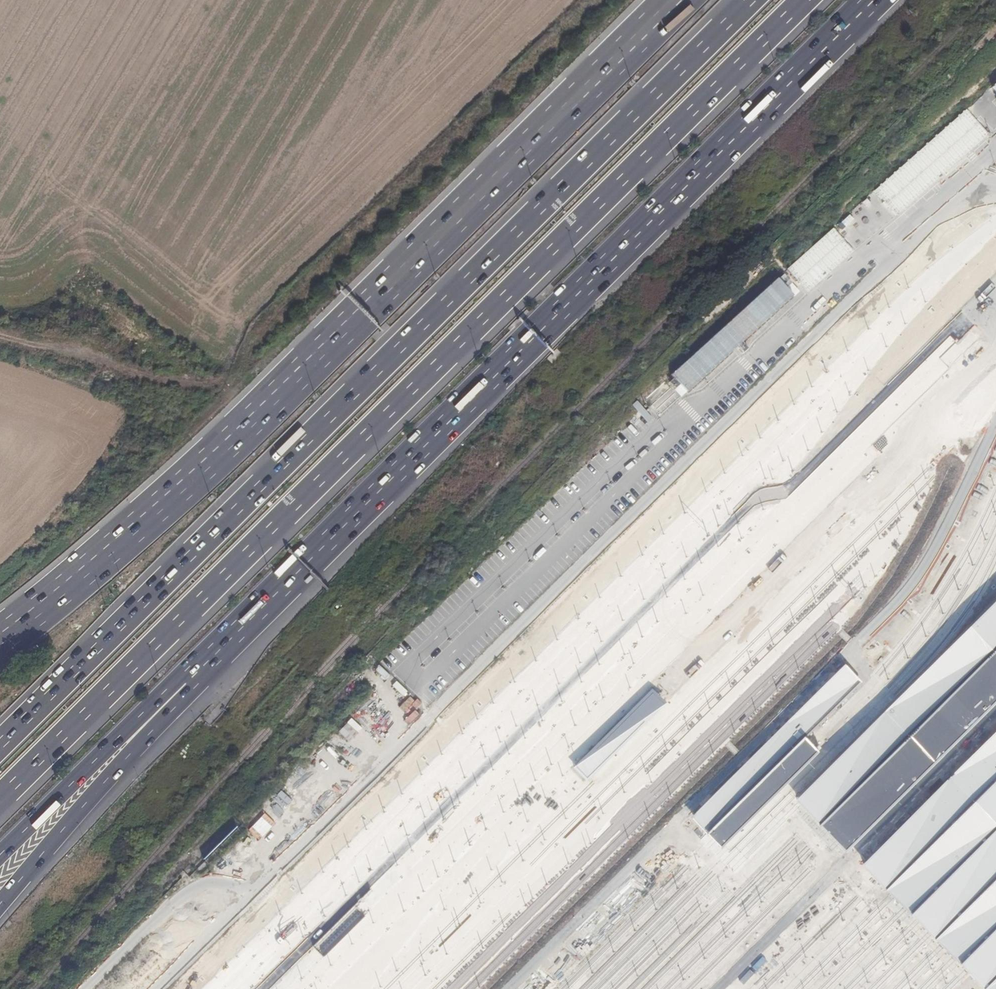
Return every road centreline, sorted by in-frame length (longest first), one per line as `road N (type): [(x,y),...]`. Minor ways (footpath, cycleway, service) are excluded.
road 1 (motorway): [(0,800),(804,0)]
road 2 (motorway): [(750,0),(0,744)]
road 3 (motorway): [(188,680),(875,0)]
road 4 (motorway): [(681,0),(214,456),(0,638)]
road 5 (motorway): [(0,904),(188,680)]
road 6 (motorway): [(0,854),(148,703),(188,680)]
road 7 (track): [(0,337),(145,375)]

